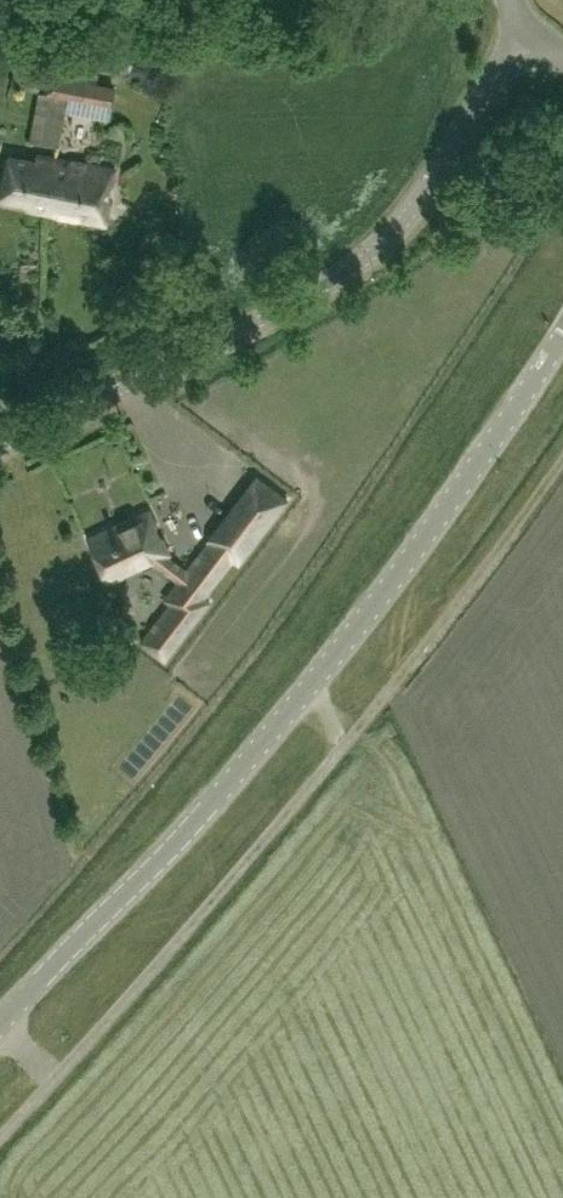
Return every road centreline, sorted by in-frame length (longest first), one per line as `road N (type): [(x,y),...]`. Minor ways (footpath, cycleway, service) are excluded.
road 1 (tertiary): [(562,334),(440,513),(305,688),(0,1031)]
road 2 (track): [(562,456),(353,735),(0,1139)]
road 3 (unclassified): [(0,440),(295,303),(372,255),(424,195),(532,32)]

